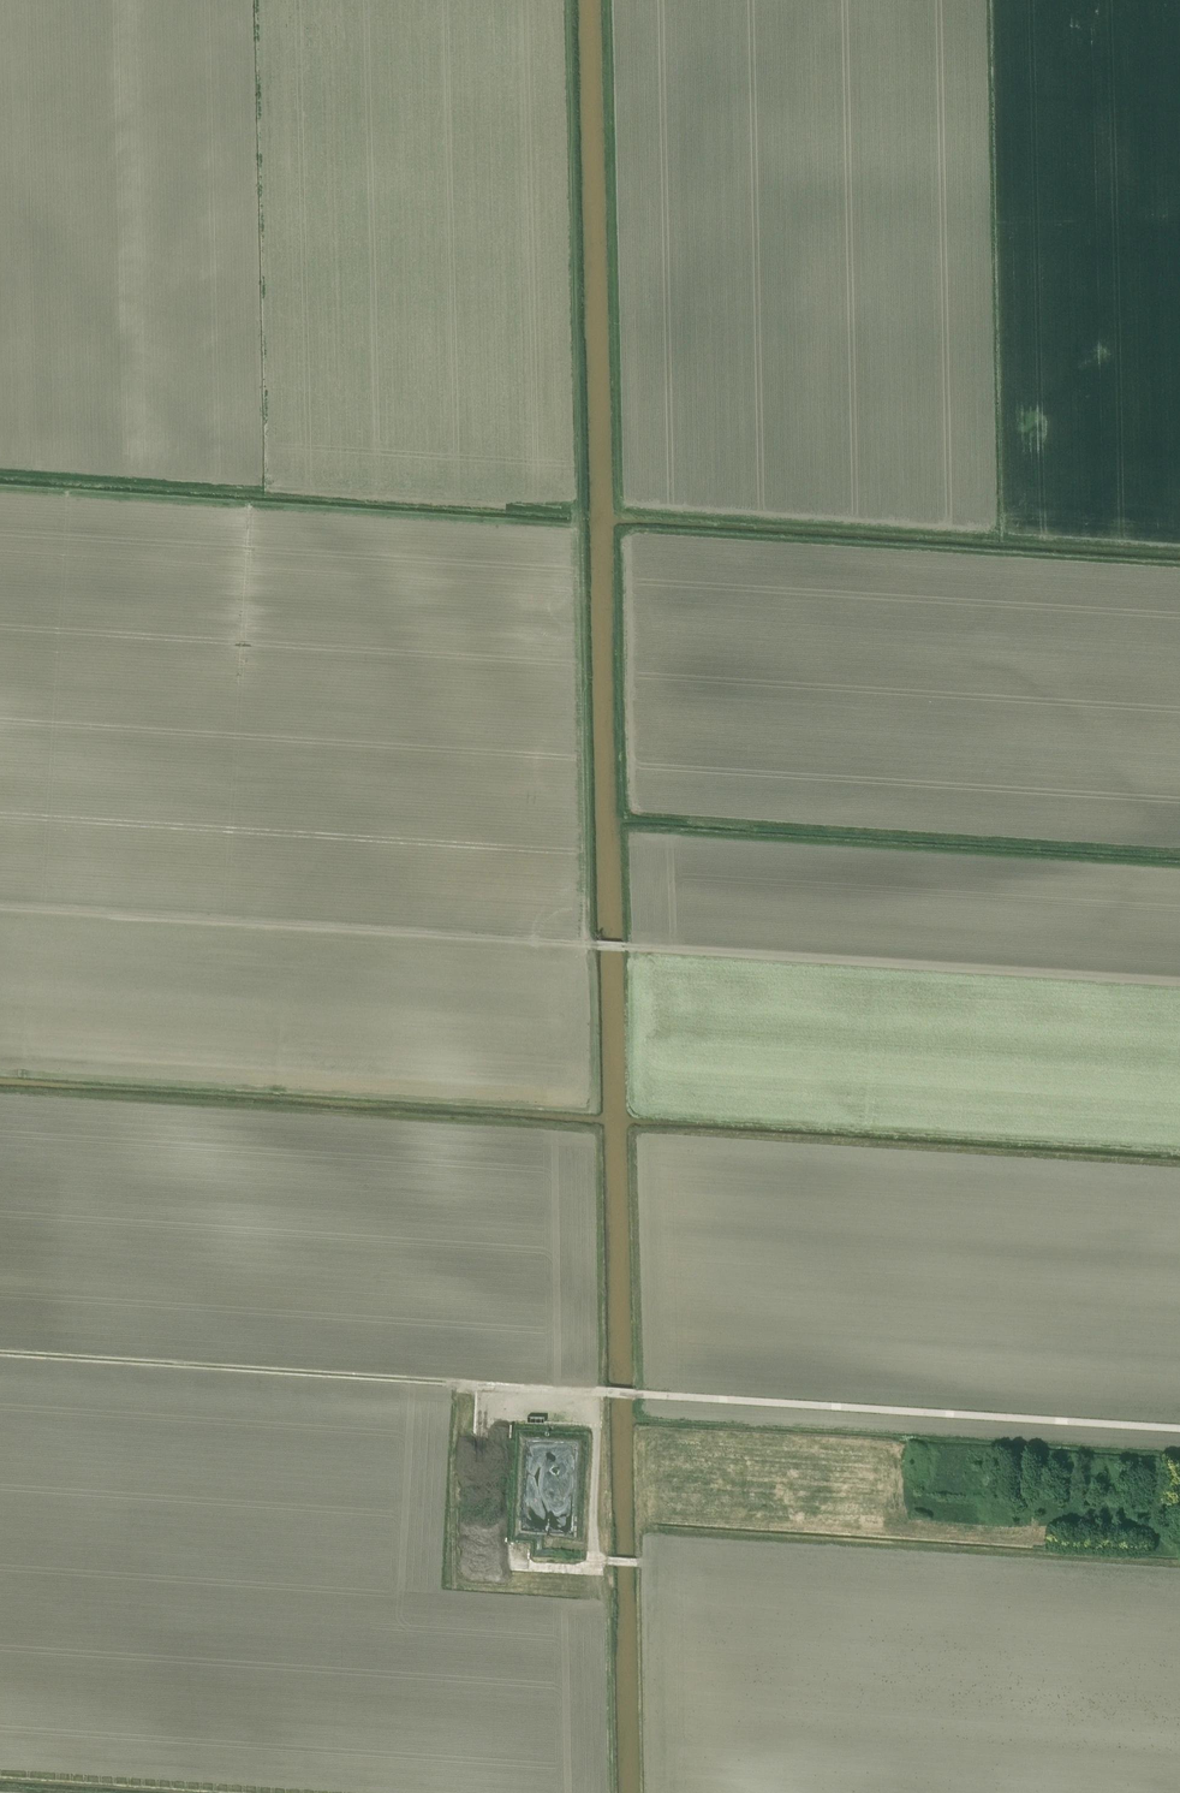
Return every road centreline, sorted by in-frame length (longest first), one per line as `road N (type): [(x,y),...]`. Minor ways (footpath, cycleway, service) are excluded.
road 1 (track): [(1179,1429),(0,1353)]
road 2 (track): [(1179,983),(629,947)]

